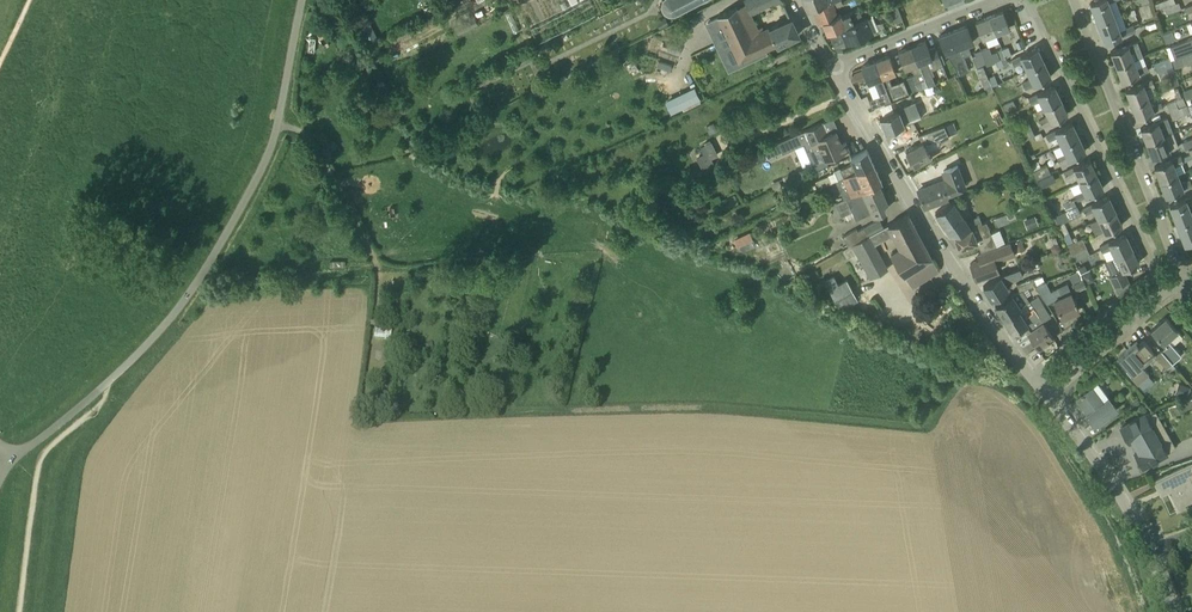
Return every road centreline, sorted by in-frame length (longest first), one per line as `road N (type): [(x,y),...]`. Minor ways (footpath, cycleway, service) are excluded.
road 1 (unclassified): [(0,479),(14,456),(151,341),(202,273),(268,153),(301,0)]
road 2 (unclassified): [(1044,393),(954,271),(830,67)]
road 3 (residential): [(1027,6),(1165,287)]
road 4 (residential): [(1183,280),(1072,0)]
road 5 (track): [(495,253),(383,268),(303,134),(277,125)]
road 6 (unclassified): [(1150,551),(1091,451),(1044,393)]
road 7 (residential): [(830,67),(994,0)]
road 8 (unclassified): [(1044,393),(1165,287)]

